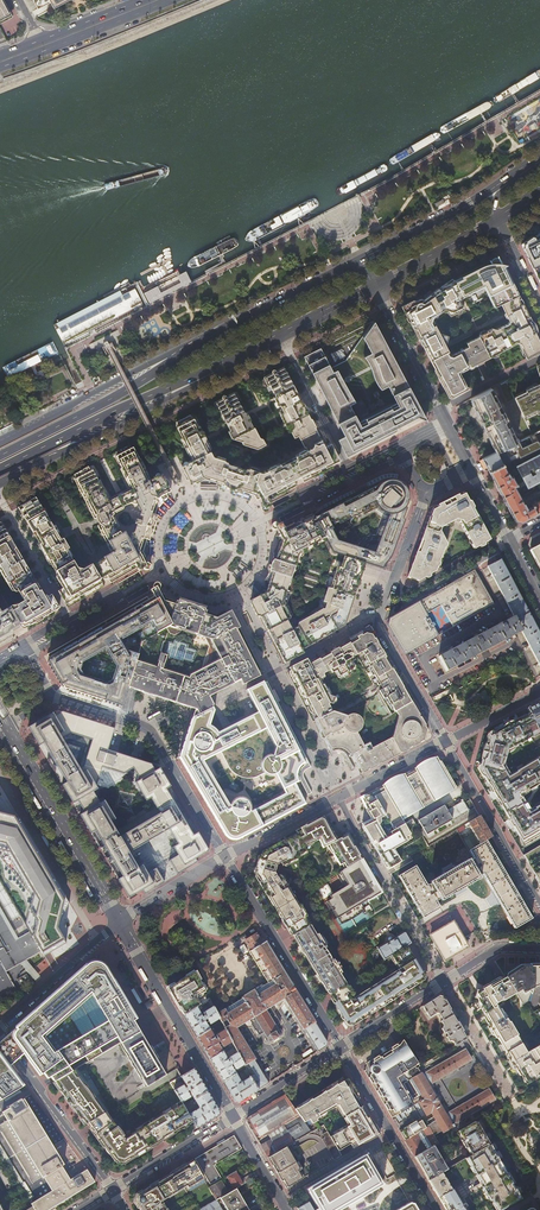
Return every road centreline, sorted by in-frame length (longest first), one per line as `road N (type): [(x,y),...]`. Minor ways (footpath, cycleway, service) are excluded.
road 1 (primary): [(0,483),(226,363)]
road 2 (residential): [(50,698),(153,736),(225,856)]
road 3 (primary): [(0,468),(226,363)]
road 4 (secondary): [(119,921),(233,1116)]
road 5 (secondary): [(5,727),(119,921)]
road 6 (residential): [(225,856),(341,1047)]
road 7 (residential): [(442,981),(338,797)]
road 8 (primary): [(351,263),(171,361)]
road 9 (primary): [(171,361),(0,455)]
road 10 (residential): [(0,1036),(113,1191)]
road 11 (residential): [(444,742),(539,908)]
road 12 (primary): [(0,70),(176,0)]
road 13 (primary): [(171,361),(0,441)]
road 14 (residential): [(341,1047),(436,1209)]
road 15 (primary): [(504,180),(351,263)]
road 16 (primary): [(226,363),(372,286)]
road 17 (unclassified): [(448,427),(372,286)]
road 18 (residential): [(119,921),(0,1028)]
road 19 (residential): [(383,616),(509,541)]
road 20 (residential): [(383,616),(381,626),(444,742)]
road 21 (primary): [(372,286),(497,219)]
road 22 (residential): [(113,1191),(233,1116)]
road 23 (residential): [(509,541),(386,605)]
road 24 (residential): [(233,1116),(341,1047)]
road 25 (residential): [(338,797),(225,856)]
road 26 (residential): [(225,856),(119,921)]
road 27 (residential): [(341,1047),(442,981)]

